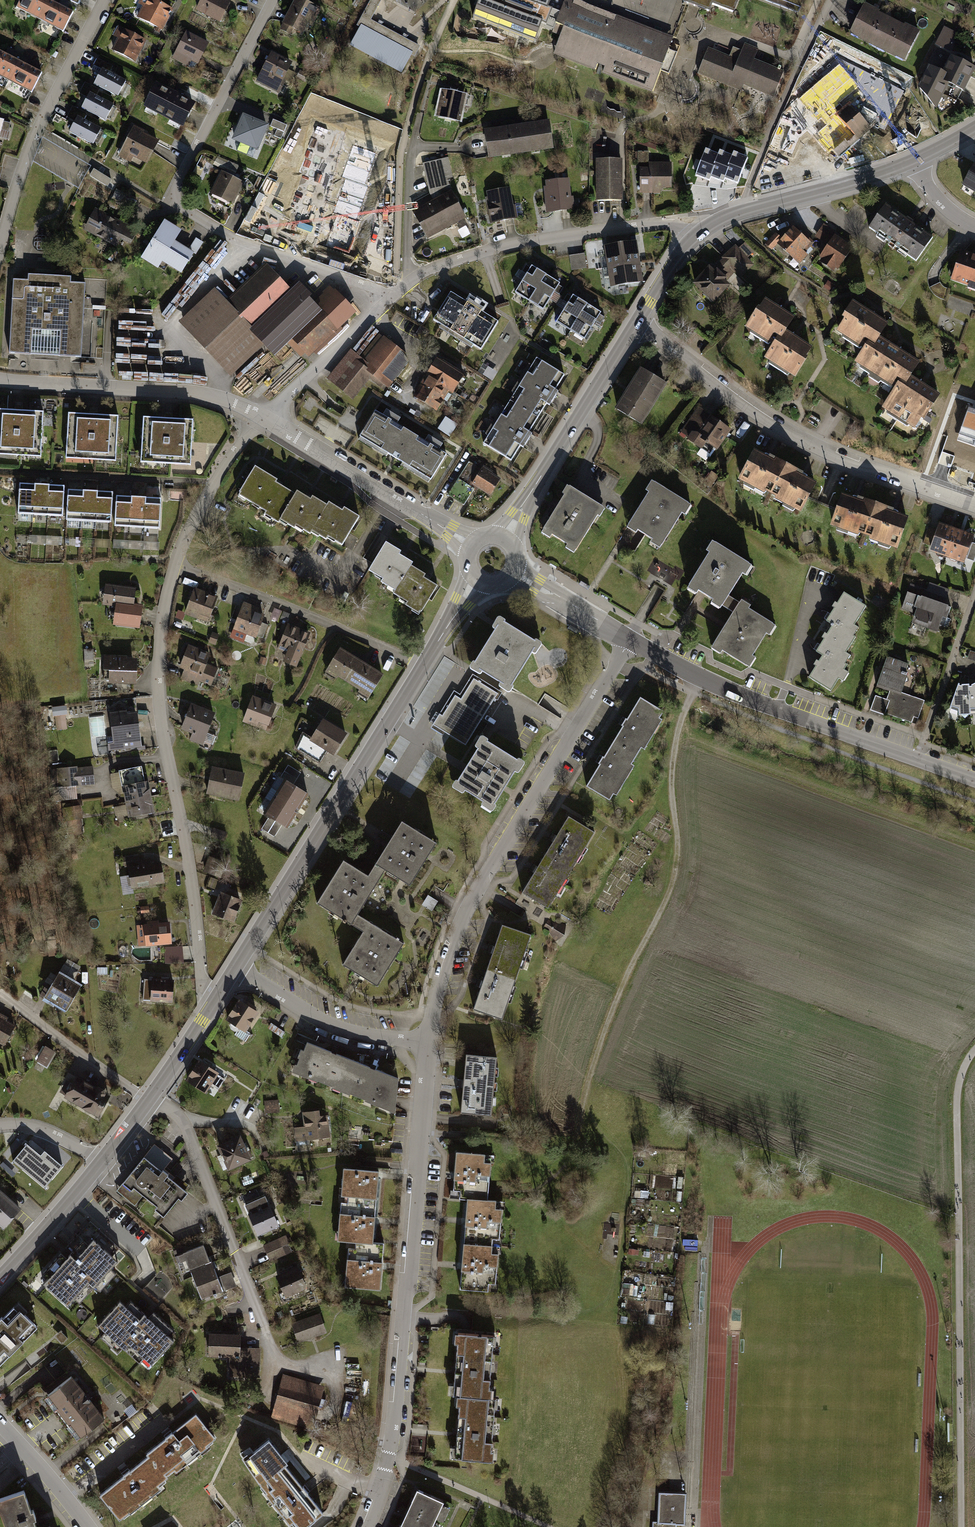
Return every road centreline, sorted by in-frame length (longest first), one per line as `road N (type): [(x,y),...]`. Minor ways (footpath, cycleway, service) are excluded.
road 1 (track): [(575,1144),(601,1039),(678,872),(674,743),(701,679)]
road 2 (residential): [(427,1043),(389,1457),(367,1526)]
road 3 (track): [(974,1053),(957,1107),(961,1526)]
road 4 (residential): [(388,300),(234,240),(171,199),(272,0)]
road 5 (residential): [(629,639),(463,917),(427,1043)]
road 6 (residential): [(214,1001),(205,984),(159,702),(158,642),(174,565)]
road 7 (residential): [(638,320),(791,436),(974,504)]
road 8 (residential): [(629,639),(759,703),(974,779)]
road 9 (tertiary): [(422,665),(235,967)]
road 10 (residential): [(397,290),(451,261),(523,242),(661,226),(692,237)]
road 11 (residential): [(455,0),(400,157),(397,290)]
road 12 (residential): [(277,1361),(184,1121),(149,1100)]
road 13 (residential): [(0,380),(197,392),(266,417)]
road 14 (residential): [(105,0),(36,128),(0,248)]
road 15 (residential): [(422,665),(174,565)]
road 16 (tertiary): [(638,320),(503,540)]
road 17 (residential): [(266,417),(472,546)]
road 18 (tertiary): [(916,160),(735,213),(692,237)]
road 19 (residential): [(235,967),(331,1024),(427,1043)]
road 20 (residential): [(149,1100),(5,996)]
road 21 (residential): [(174,565),(211,485),(266,417)]
road 22 (residential): [(266,417),(388,300)]
road 23 (tertiary): [(101,1162),(0,1277)]
road 24 (residential): [(0,1423),(88,1526)]
road 25 (residential): [(514,572),(629,639)]

